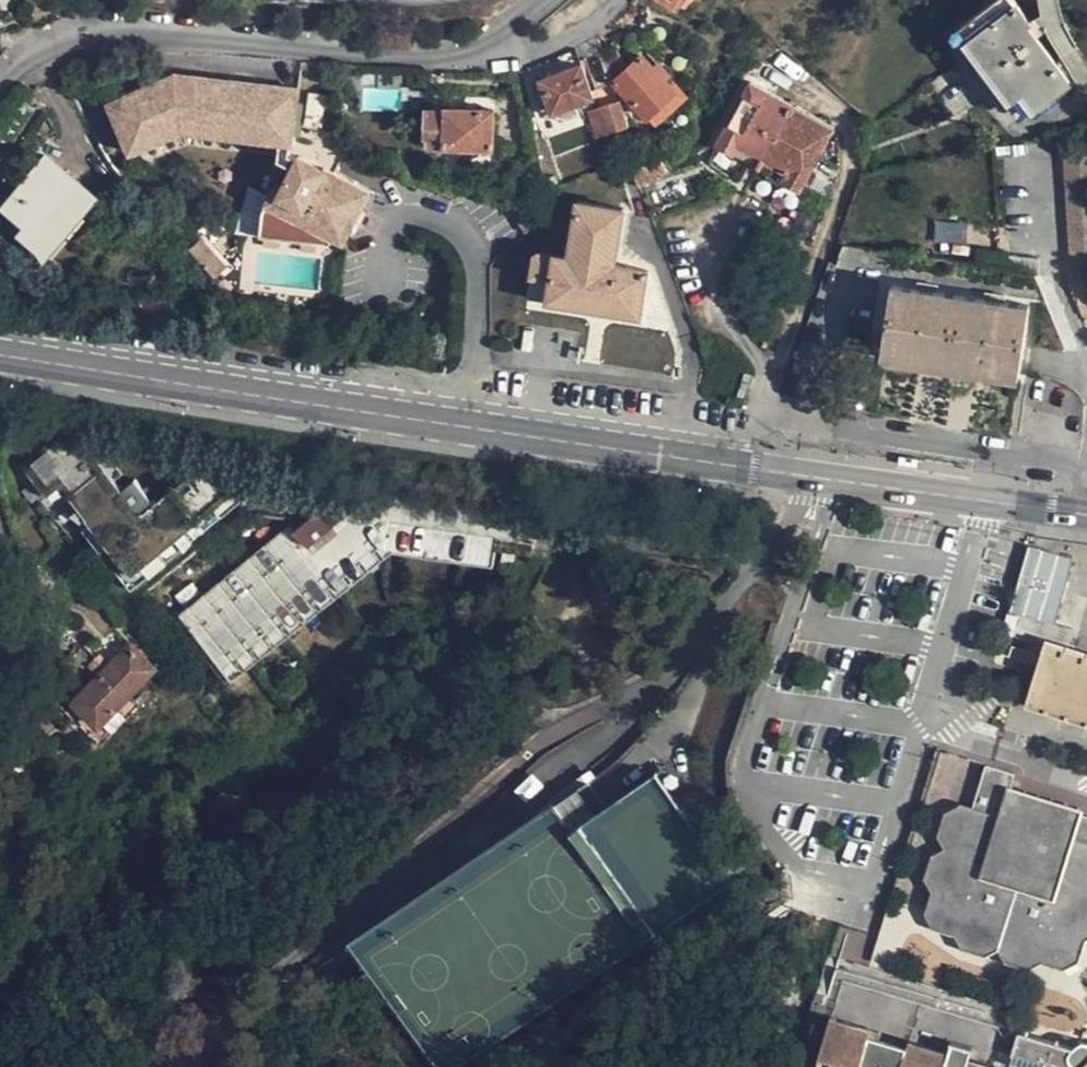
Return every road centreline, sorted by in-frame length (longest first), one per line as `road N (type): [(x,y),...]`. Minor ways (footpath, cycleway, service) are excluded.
road 1 (secondary): [(0,355),(1086,514)]
road 2 (residential): [(0,78),(10,63),(64,35),(133,24),(422,56),(514,29),(546,0)]

